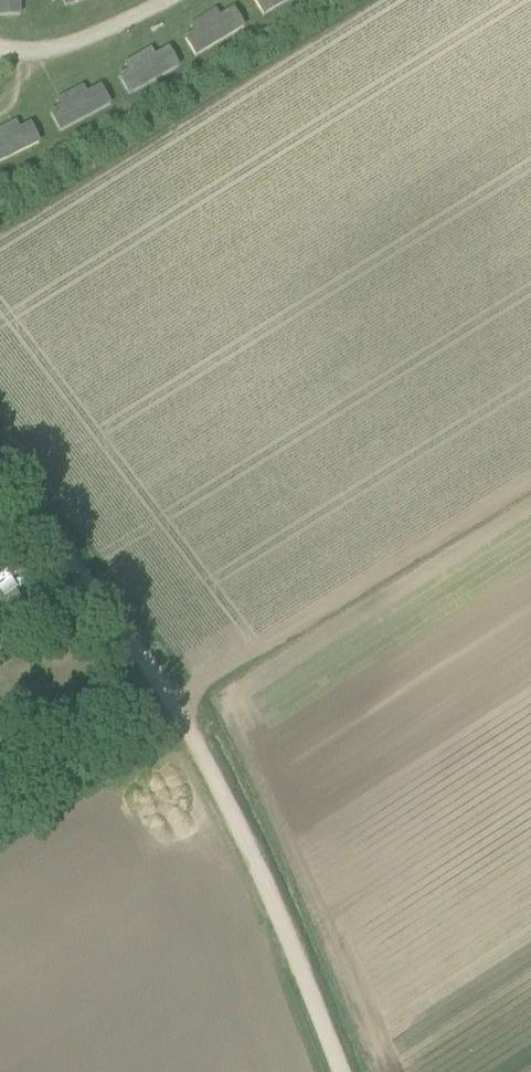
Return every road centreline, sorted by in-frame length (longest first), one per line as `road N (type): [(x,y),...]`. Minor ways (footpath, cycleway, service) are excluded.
road 1 (track): [(530,480),(174,701)]
road 2 (track): [(341,1071),(247,847),(174,701)]
road 3 (track): [(174,701),(0,472)]

